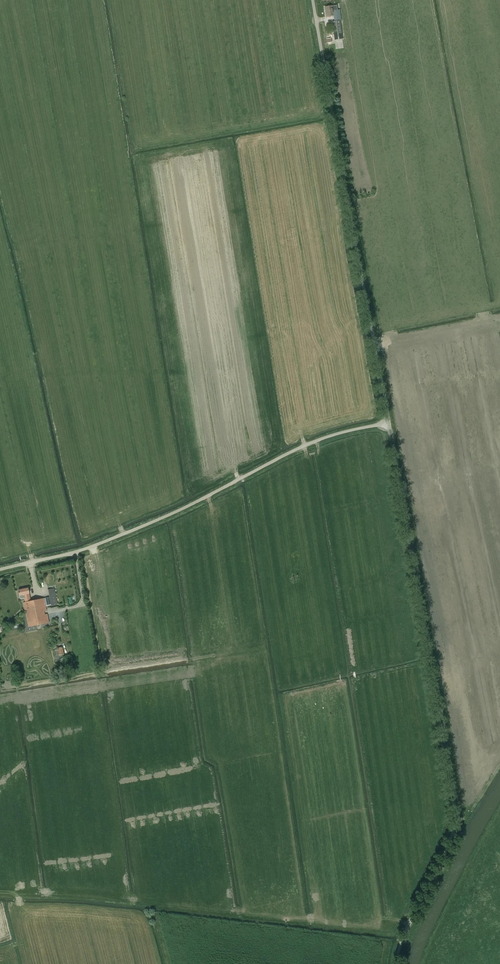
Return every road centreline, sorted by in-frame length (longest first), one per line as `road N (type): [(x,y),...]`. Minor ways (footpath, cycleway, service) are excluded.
road 1 (unclassified): [(395,963),(452,839),(456,803),(388,428)]
road 2 (unclassified): [(388,428),(312,0)]
road 3 (unclassified): [(0,574),(133,536),(311,448),(388,428)]

